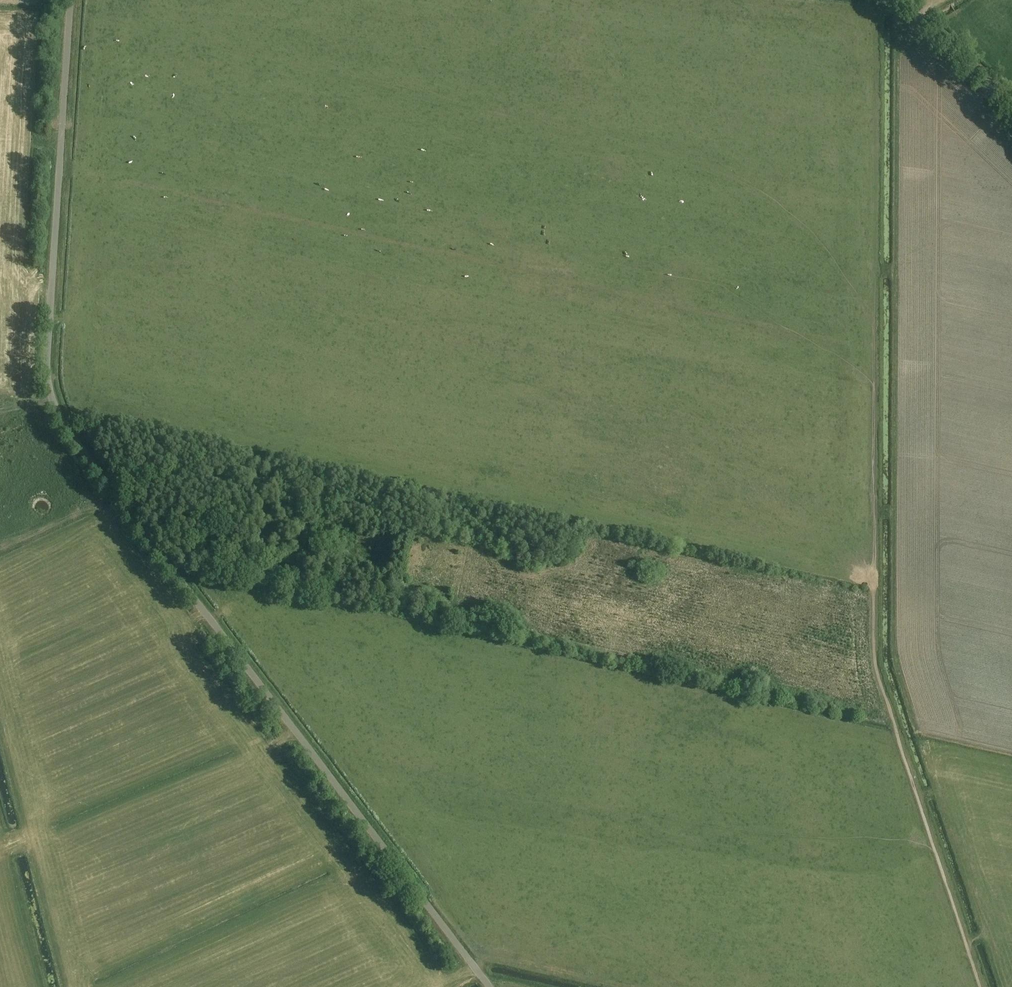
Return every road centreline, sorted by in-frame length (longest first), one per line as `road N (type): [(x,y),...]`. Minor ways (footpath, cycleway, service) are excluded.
road 1 (unclassified): [(490,986),(57,410),(47,372),(69,0)]
road 2 (tertiary): [(1011,109),(897,0)]
road 3 (track): [(118,498),(0,550)]

